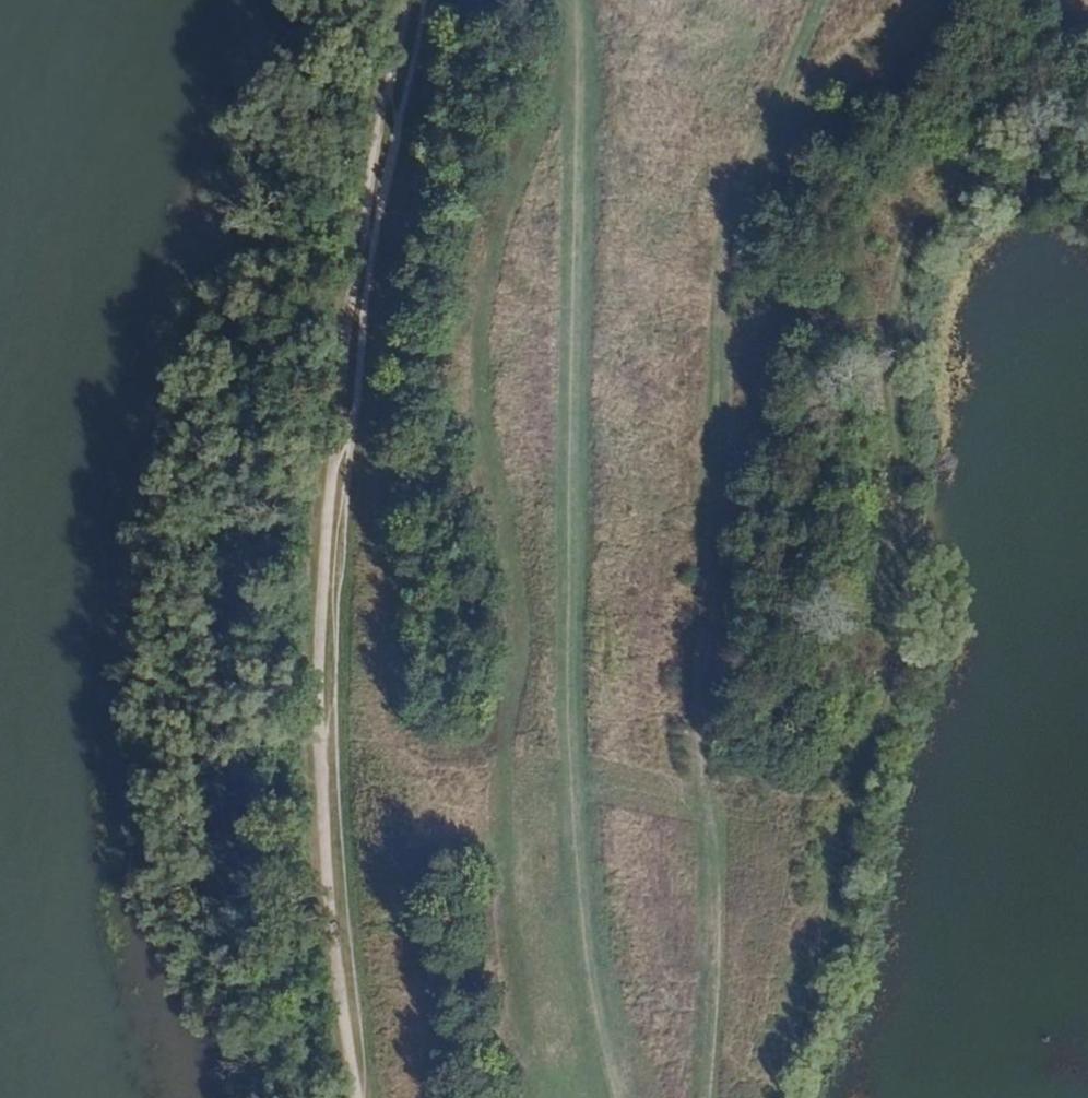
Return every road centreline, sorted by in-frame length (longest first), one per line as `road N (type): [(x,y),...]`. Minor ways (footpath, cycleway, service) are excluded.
road 1 (track): [(355,1097),(327,883),(317,661),(344,365),(408,0)]

